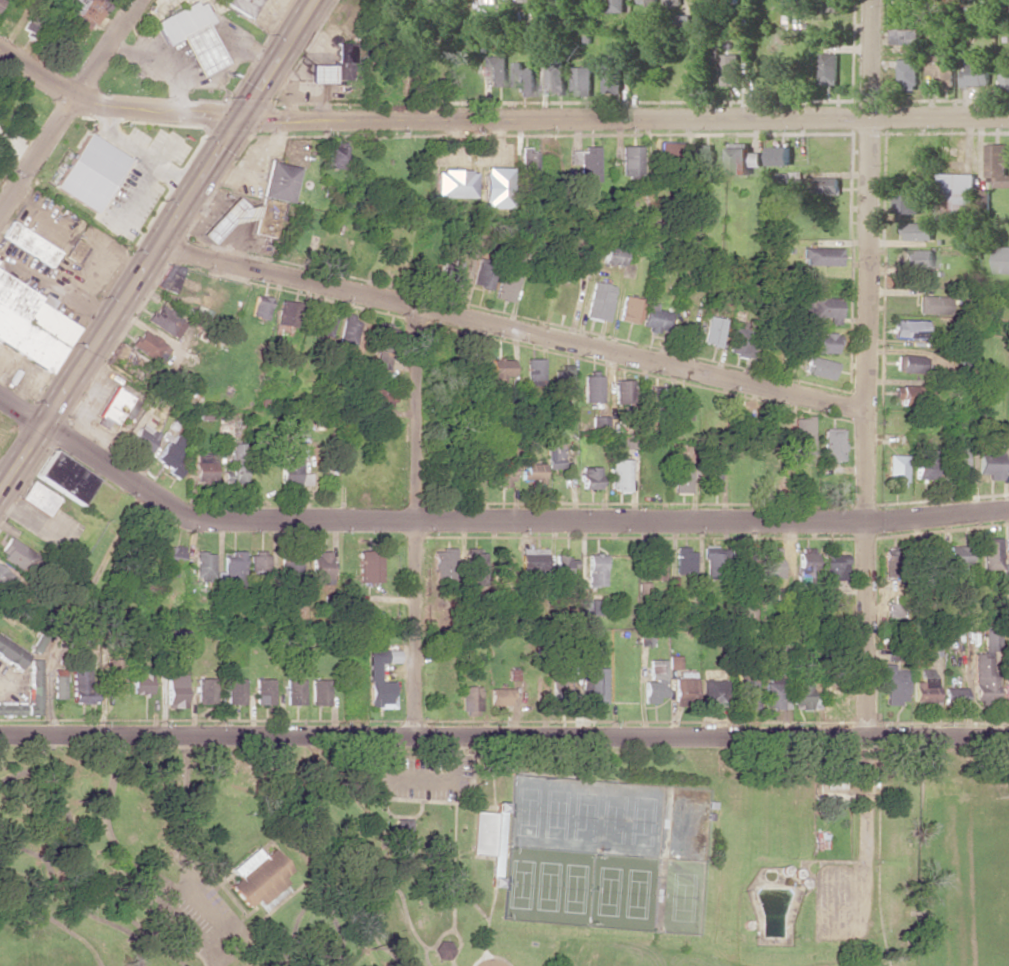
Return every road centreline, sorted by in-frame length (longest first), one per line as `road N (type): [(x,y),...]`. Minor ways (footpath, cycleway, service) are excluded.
road 1 (residential): [(1008,115),(262,116)]
road 2 (residential): [(874,0),(864,736)]
road 3 (residential): [(863,406),(420,312),(156,245)]
road 4 (residential): [(1008,507),(865,520),(414,523)]
road 5 (tertiary): [(1008,737),(414,734)]
road 6 (secondary): [(313,0),(0,491)]
road 7 (residential): [(414,523),(191,518),(0,394)]
road 8 (tertiary): [(414,734),(0,734)]
road 9 (residential): [(262,116),(74,97),(0,52)]
road 10 (residential): [(137,0),(0,213)]
road 11 (residential): [(420,312),(414,523)]
road 12 (residential): [(414,523),(414,734)]

